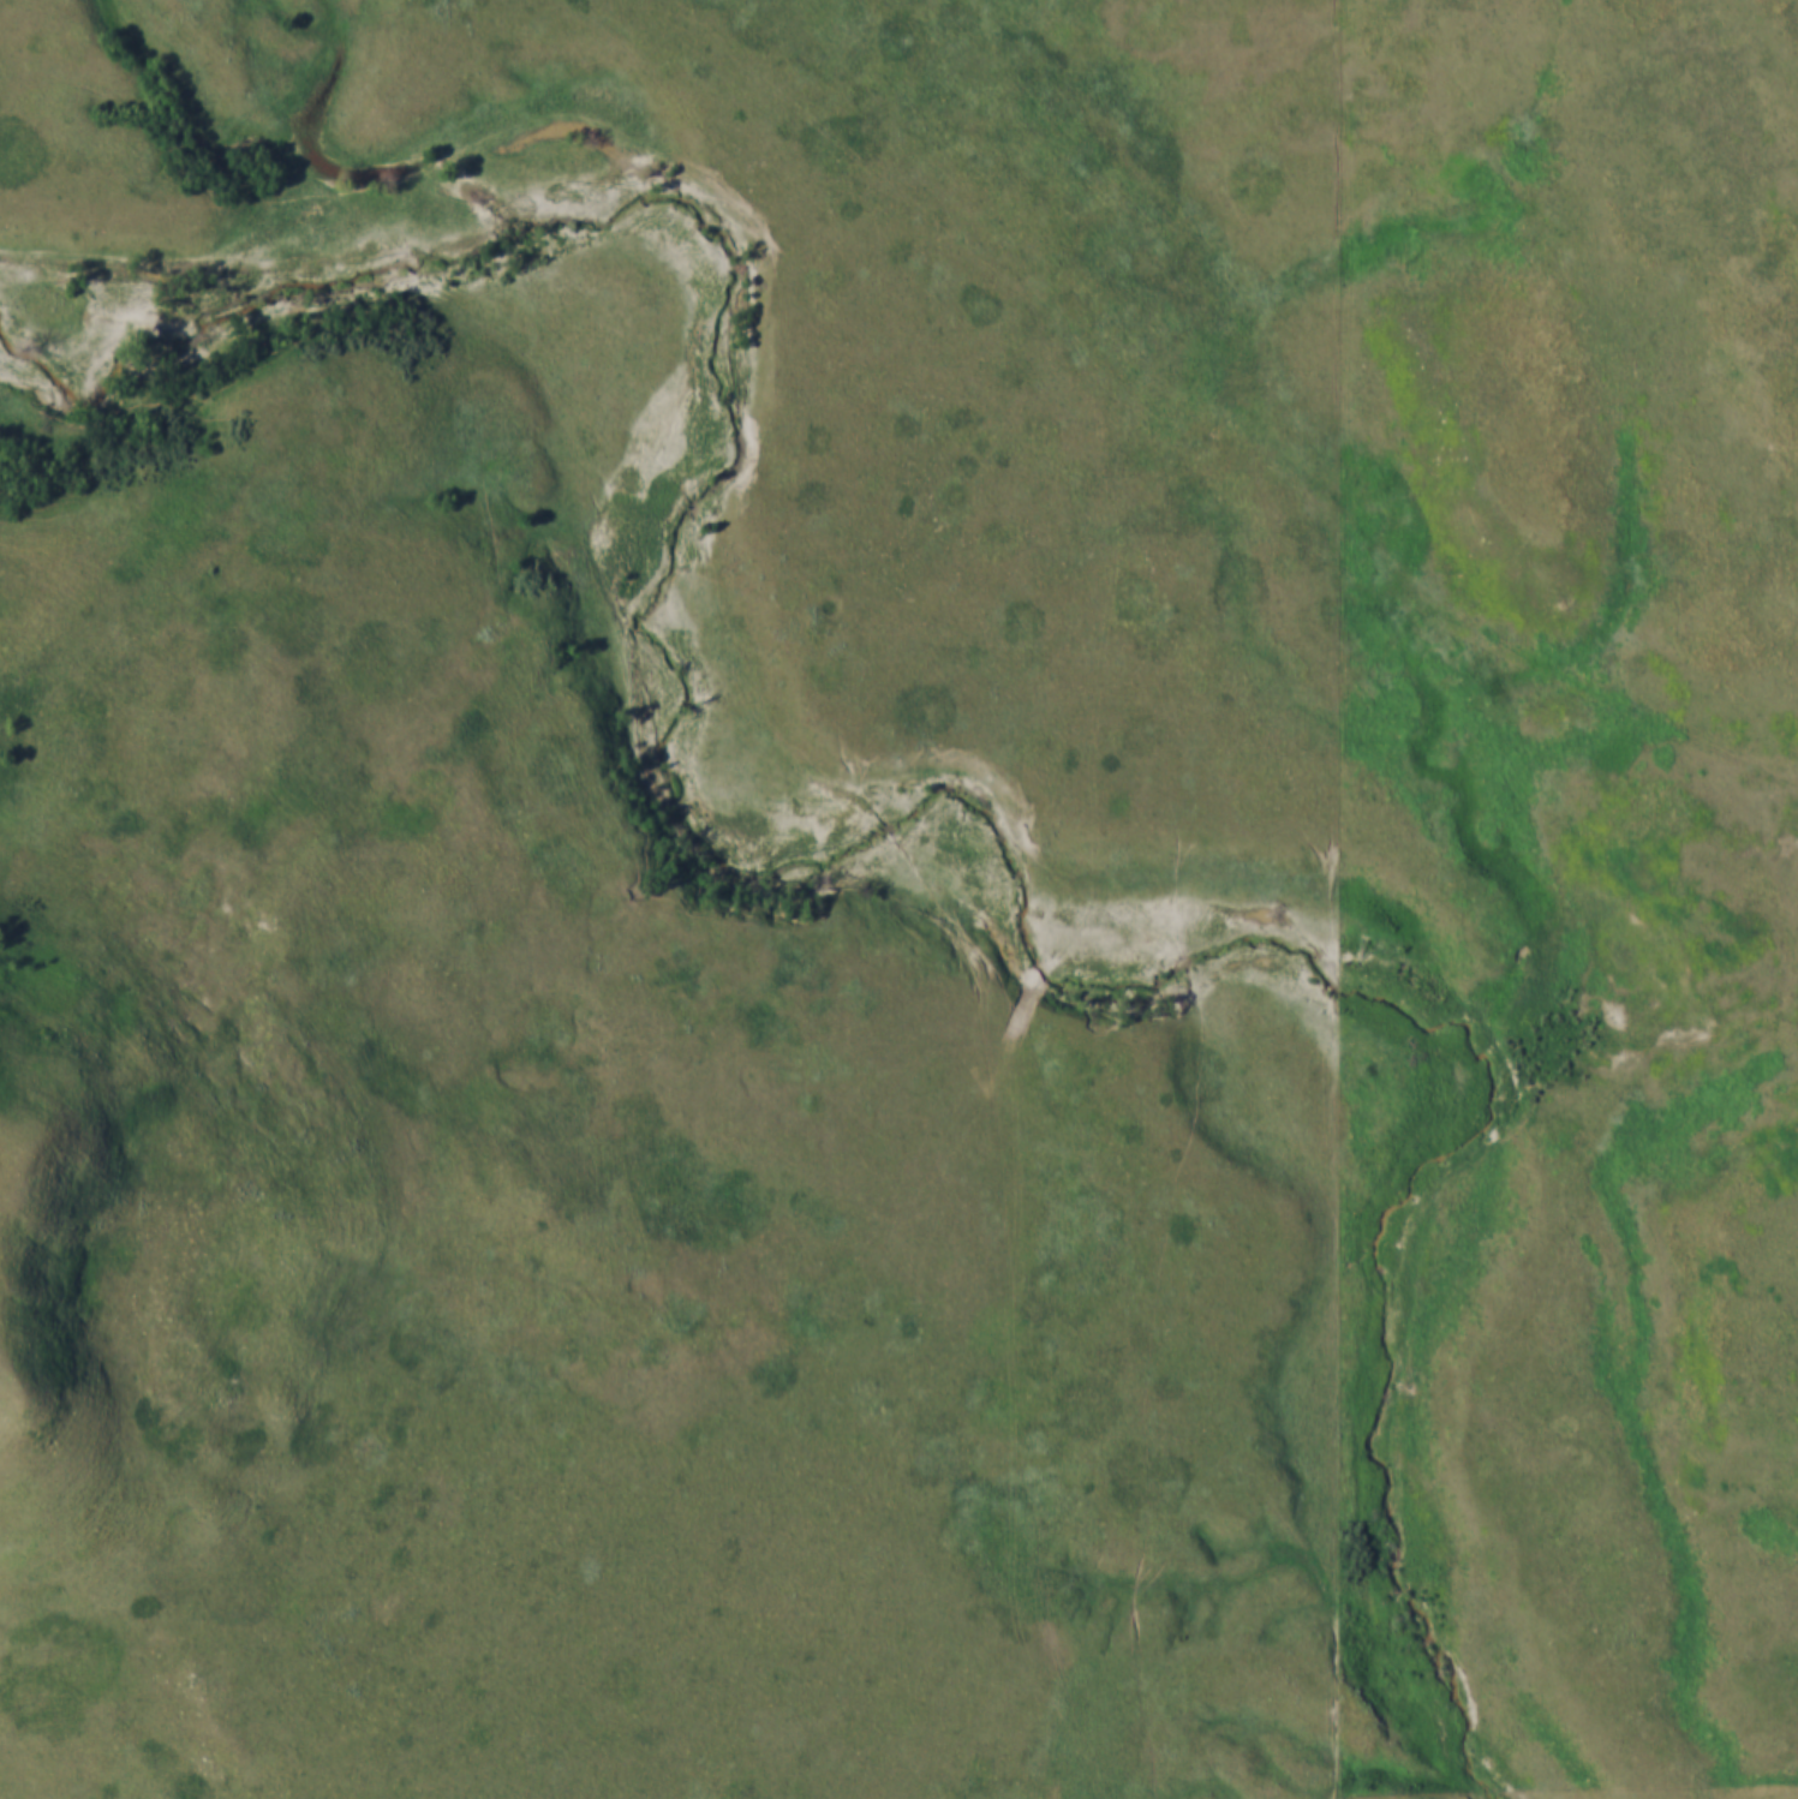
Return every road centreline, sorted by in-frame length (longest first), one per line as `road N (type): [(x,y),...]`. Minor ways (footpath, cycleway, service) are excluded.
road 1 (track): [(1342,1798),(1338,1349),(1354,0)]
road 2 (track): [(1797,1778),(1342,1791)]

